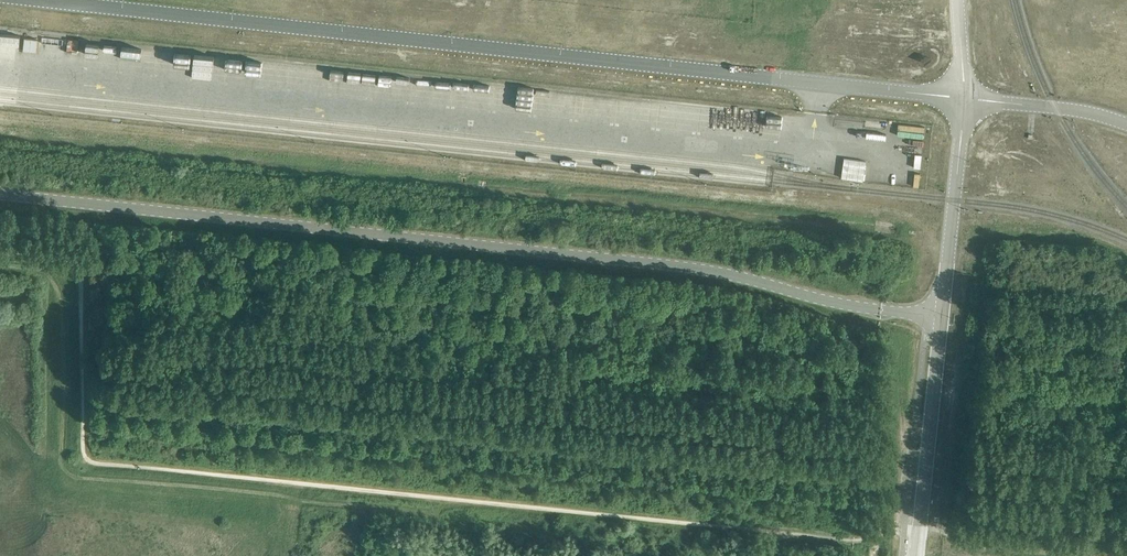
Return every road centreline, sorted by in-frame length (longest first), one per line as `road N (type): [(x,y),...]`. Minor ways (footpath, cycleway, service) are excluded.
road 1 (unclassified): [(942,318),(820,301),(712,270),(0,194)]
road 2 (unclassified): [(965,99),(36,0)]
road 3 (tertiary): [(916,555),(942,318)]
road 4 (tertiary): [(942,318),(965,99)]
road 5 (unclassified): [(1126,125),(1070,109),(965,99)]
road 6 (track): [(918,530),(976,548),(1056,555)]

